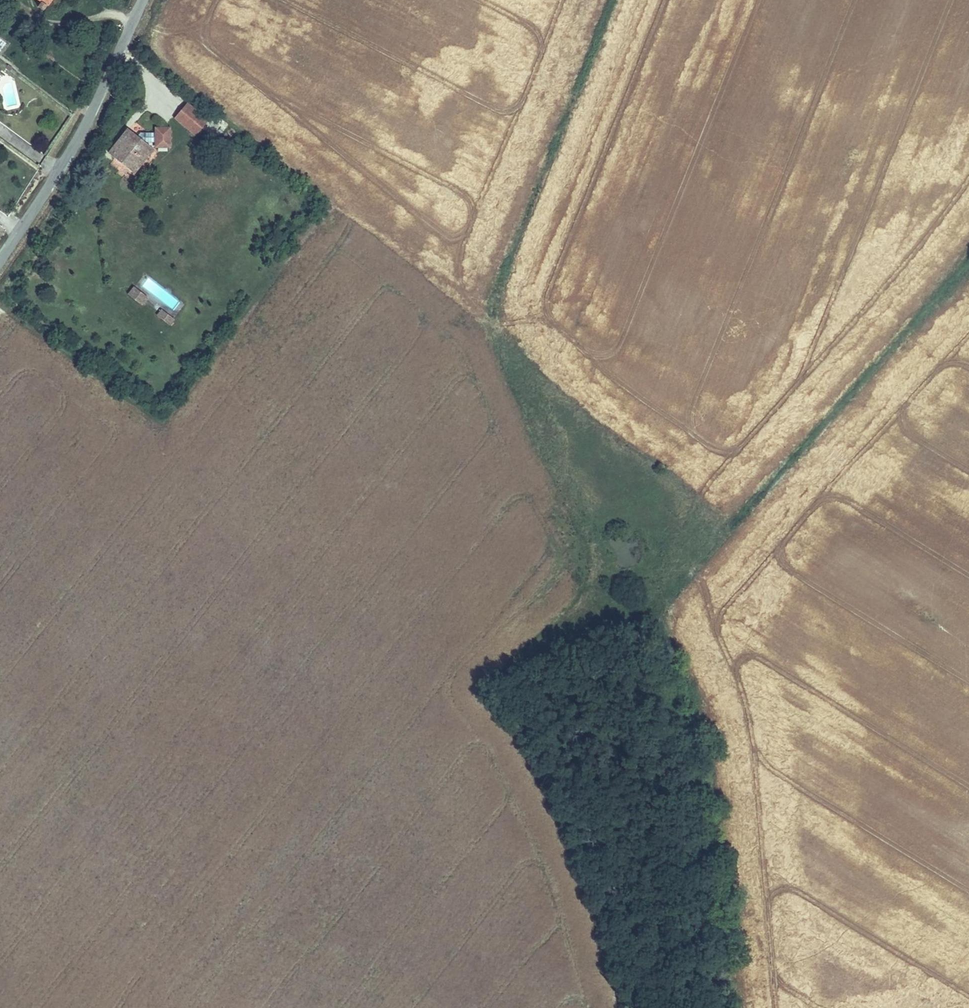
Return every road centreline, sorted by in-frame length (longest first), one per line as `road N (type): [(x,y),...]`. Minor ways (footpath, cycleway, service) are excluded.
road 1 (tertiary): [(146,0),(77,155),(0,254)]

